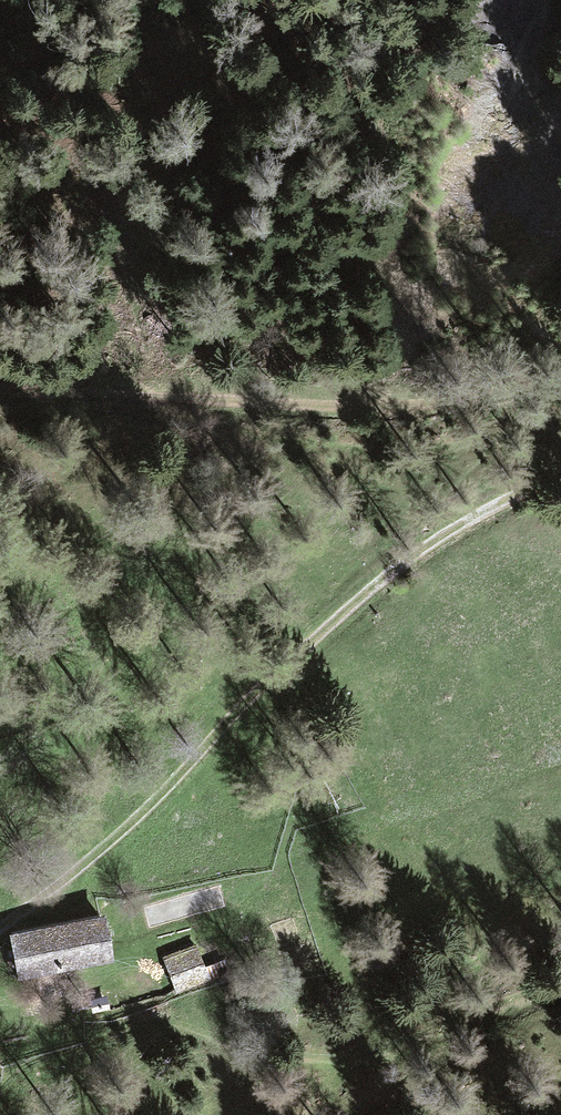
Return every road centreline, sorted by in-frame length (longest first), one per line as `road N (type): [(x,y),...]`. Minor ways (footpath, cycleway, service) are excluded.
road 1 (track): [(0,927),(137,822),(235,719),(425,548),(485,509),(560,480)]
road 2 (track): [(560,985),(366,1055),(330,1059),(192,1029),(15,1027),(0,1019)]
road 3 (track): [(560,375),(452,407),(307,412),(0,393)]

